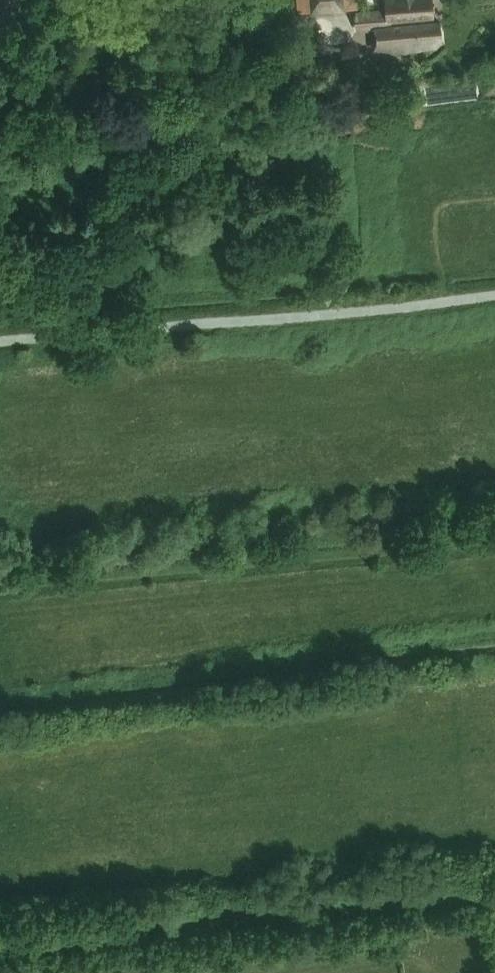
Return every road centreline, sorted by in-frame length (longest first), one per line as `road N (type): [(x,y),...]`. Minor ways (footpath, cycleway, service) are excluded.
road 1 (track): [(0,588),(494,536)]

